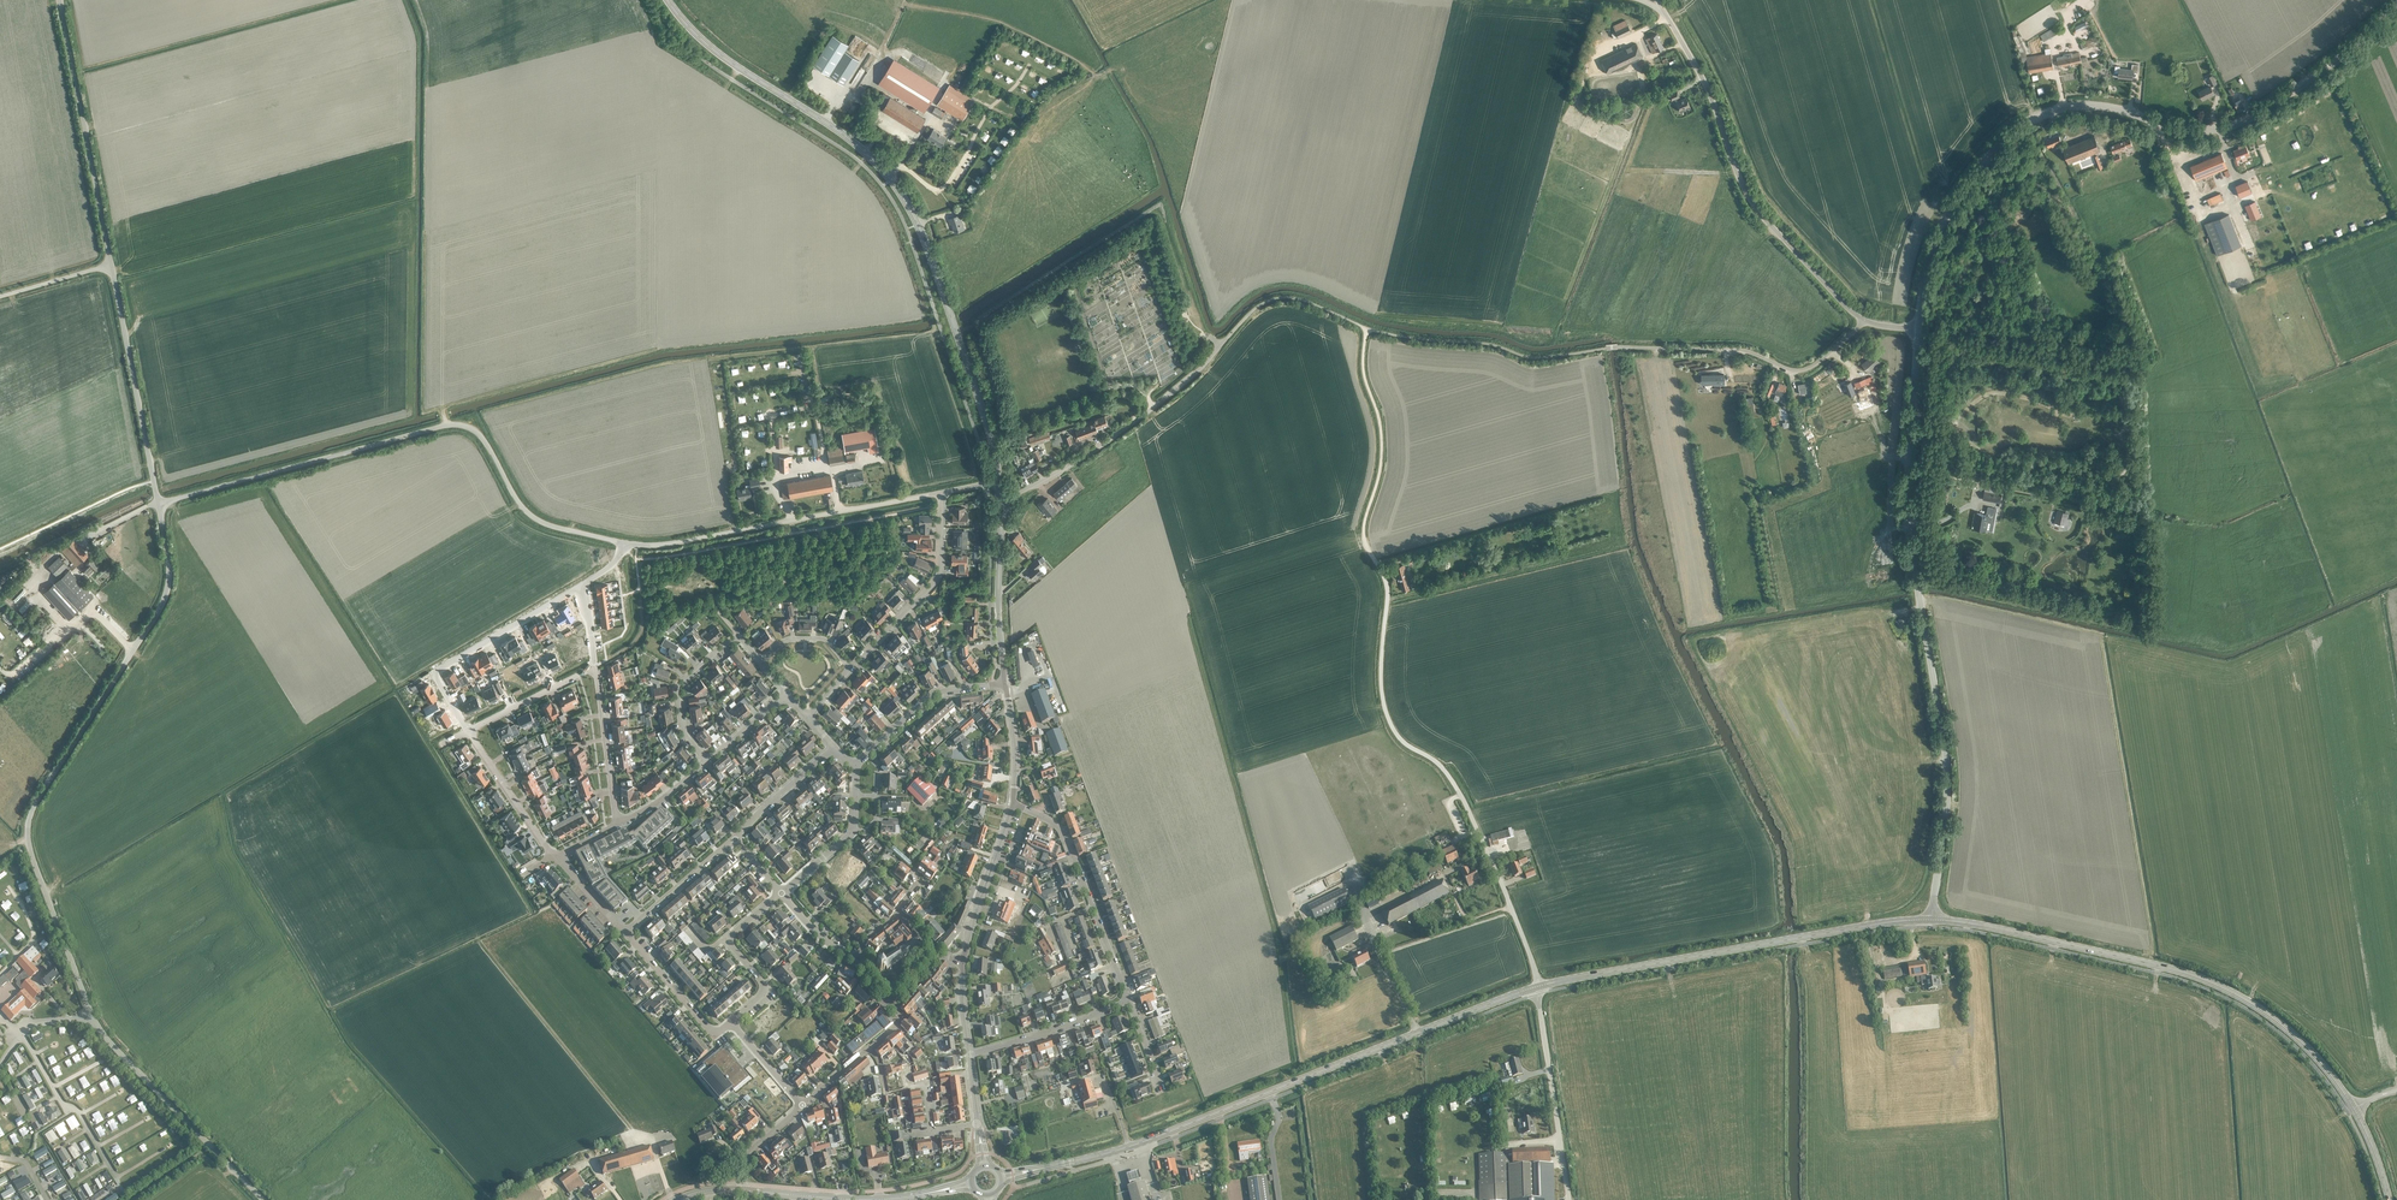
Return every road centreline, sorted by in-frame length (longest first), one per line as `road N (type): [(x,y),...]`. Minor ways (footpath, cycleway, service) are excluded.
road 1 (unclassified): [(264,1199),(101,1032),(28,836),(34,805),(167,593),(159,501)]
road 2 (unclassified): [(1539,986),(1460,794),(1442,767),(1398,735),(1383,701),(1387,585),(1364,535),(1382,454),(1365,377),(1367,329)]
road 3 (tertiary): [(1919,329),(1938,236),(2014,130),(2082,106),(2182,130),(2239,124),(2334,63),(2396,7)]
road 4 (secondary): [(999,483),(944,295),(899,190),(848,138),(712,48),(667,0)]
road 5 (tertiary): [(1932,920),(1947,780),(1907,519),(1919,329)]
road 6 (unclassified): [(159,501),(460,425),(484,441),(527,512),(622,542)]
road 7 (secondary): [(1062,1164),(1140,1143),(1539,986)]
road 8 (secondary): [(1932,920),(2111,955),(2218,986),(2289,1030),(2354,1109)]
road 9 (secondary): [(1539,986),(1932,920)]
road 10 (unclassified): [(1866,320),(1750,198),(1706,85),(1666,16)]
road 11 (unclassified): [(622,542),(664,544),(941,493)]
road 12 (residential): [(1006,503),(1152,408),(1228,337)]
road 13 (unclassified): [(112,265),(59,0)]
road 14 (residential): [(1617,347),(1743,350),(1800,371),(1866,320)]
road 15 (unclassified): [(159,501),(112,265)]
road 16 (residential): [(582,585),(433,673),(469,730)]
road 17 (residential): [(1129,1000),(1067,837),(1014,803)]
road 18 (unclassified): [(1569,1199),(1539,986)]
road 19 (residential): [(850,669),(937,578),(941,493)]
road 20 (residential): [(853,766),(935,692),(1003,682)]
road 21 (residential): [(781,893),(731,935),(765,989),(731,1022)]
road 22 (residential): [(968,1055),(1129,1000)]
road 23 (secondary): [(962,959),(1014,803)]
road 24 (residential): [(707,761),(684,732),(677,687),(737,635)]
road 25 (residential): [(619,823),(595,667)]
road 26 (residential): [(554,856),(469,730)]
road 27 (residential): [(731,1022),(709,1030),(625,933)]
road 28 (secondary): [(1003,682),(1001,536)]
road 29 (residential): [(625,933),(734,839)]
road 30 (residential): [(469,730),(595,667)]
road 31 (residential): [(734,839),(834,748)]
road 32 (secondary): [(798,1195),(922,1194)]
road 33 (secondary): [(1014,803),(1003,682)]

